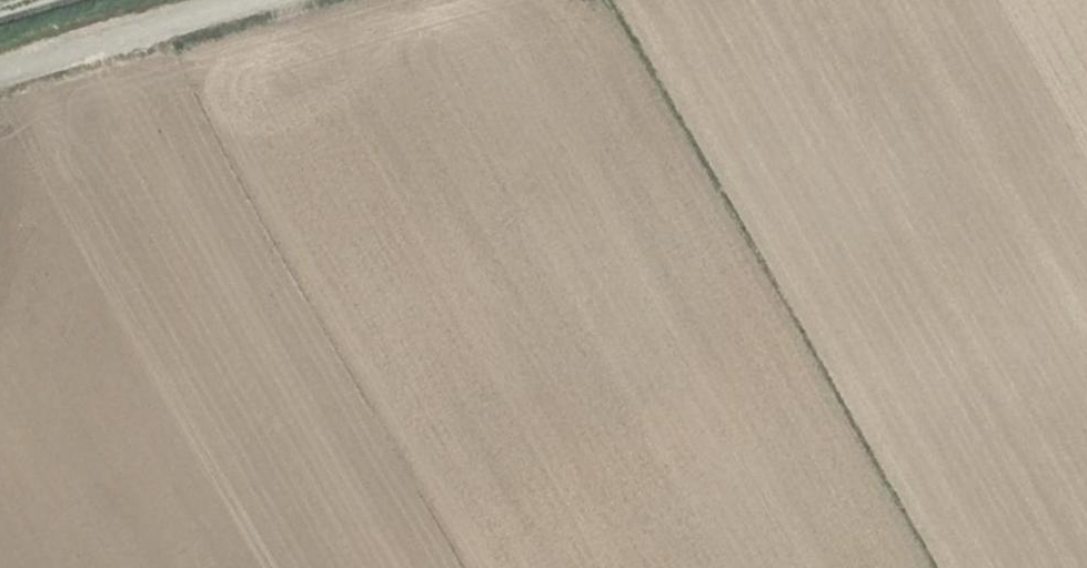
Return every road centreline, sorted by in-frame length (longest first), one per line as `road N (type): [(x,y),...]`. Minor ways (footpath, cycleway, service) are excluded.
road 1 (unclassified): [(234,0),(0,69)]

